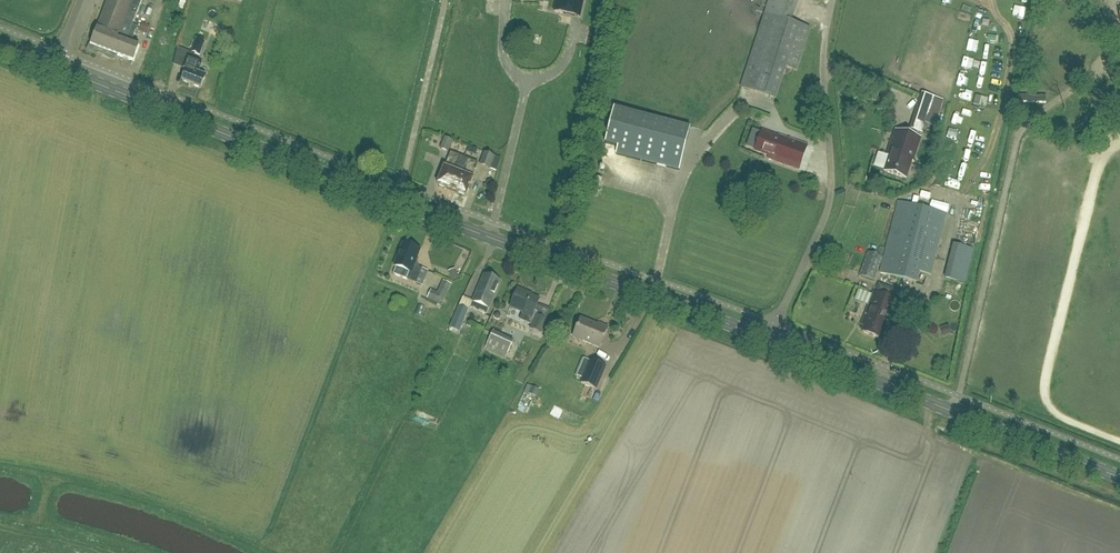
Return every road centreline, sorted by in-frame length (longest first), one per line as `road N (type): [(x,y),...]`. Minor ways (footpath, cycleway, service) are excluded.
road 1 (secondary): [(54,67),(1119,479)]
road 2 (track): [(768,341),(829,205),(822,66),(833,0)]

